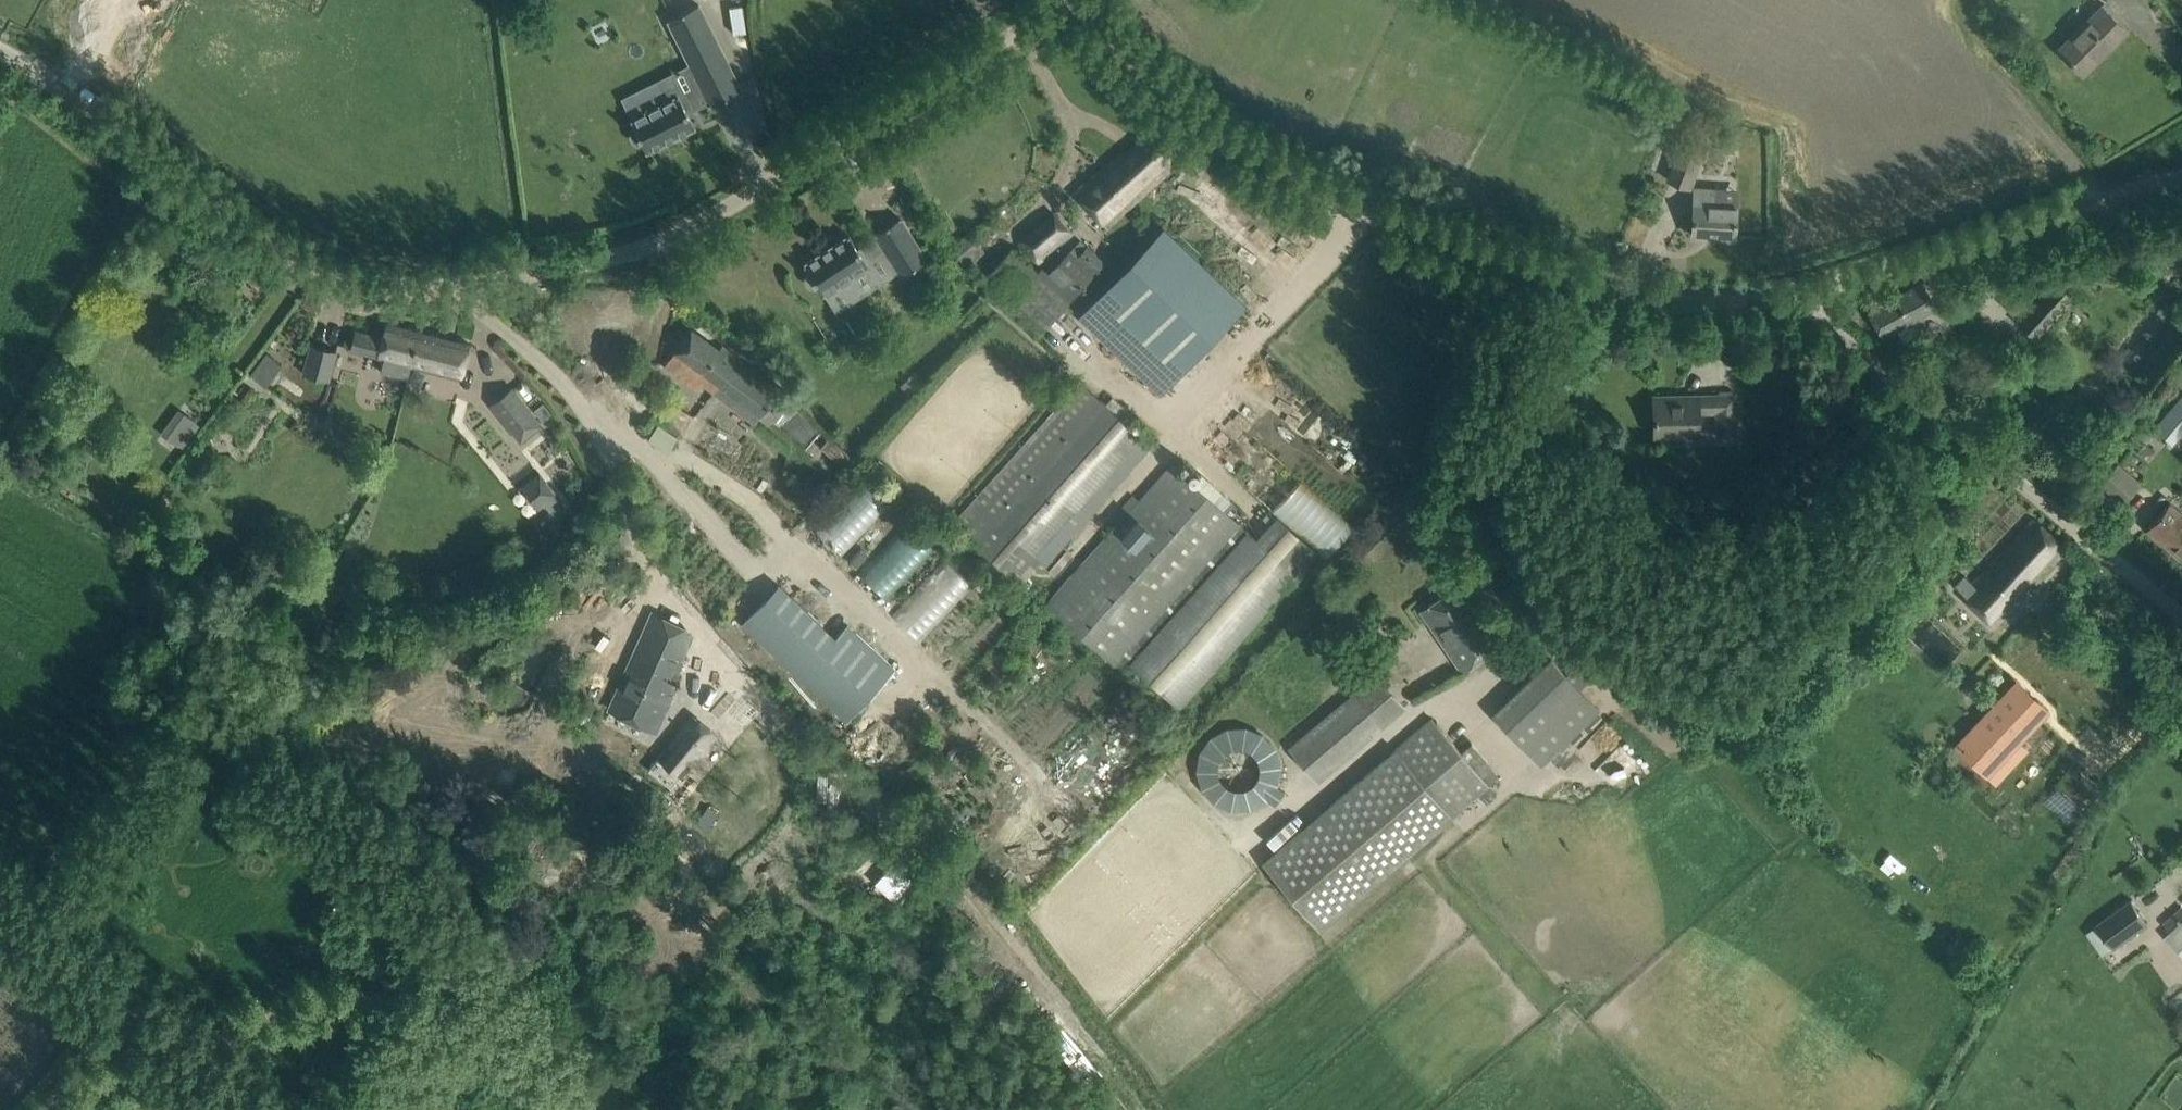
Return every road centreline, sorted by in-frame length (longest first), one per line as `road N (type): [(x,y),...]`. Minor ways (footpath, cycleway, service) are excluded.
road 1 (tertiary): [(1070,0),(686,232),(480,289),(398,295),(305,256),(0,50)]
road 2 (tertiary): [(1794,293),(1647,297),(1508,257),(1208,127),(1077,0)]
road 3 (unclassified): [(2181,628),(1821,329),(1794,293)]
road 4 (unclassified): [(176,1037),(212,1043),(312,1007),(414,1004),(502,1053),(560,1109)]
road 5 (tertiary): [(1794,293),(2181,183)]
road 6 (unclassified): [(140,1006),(0,884)]

